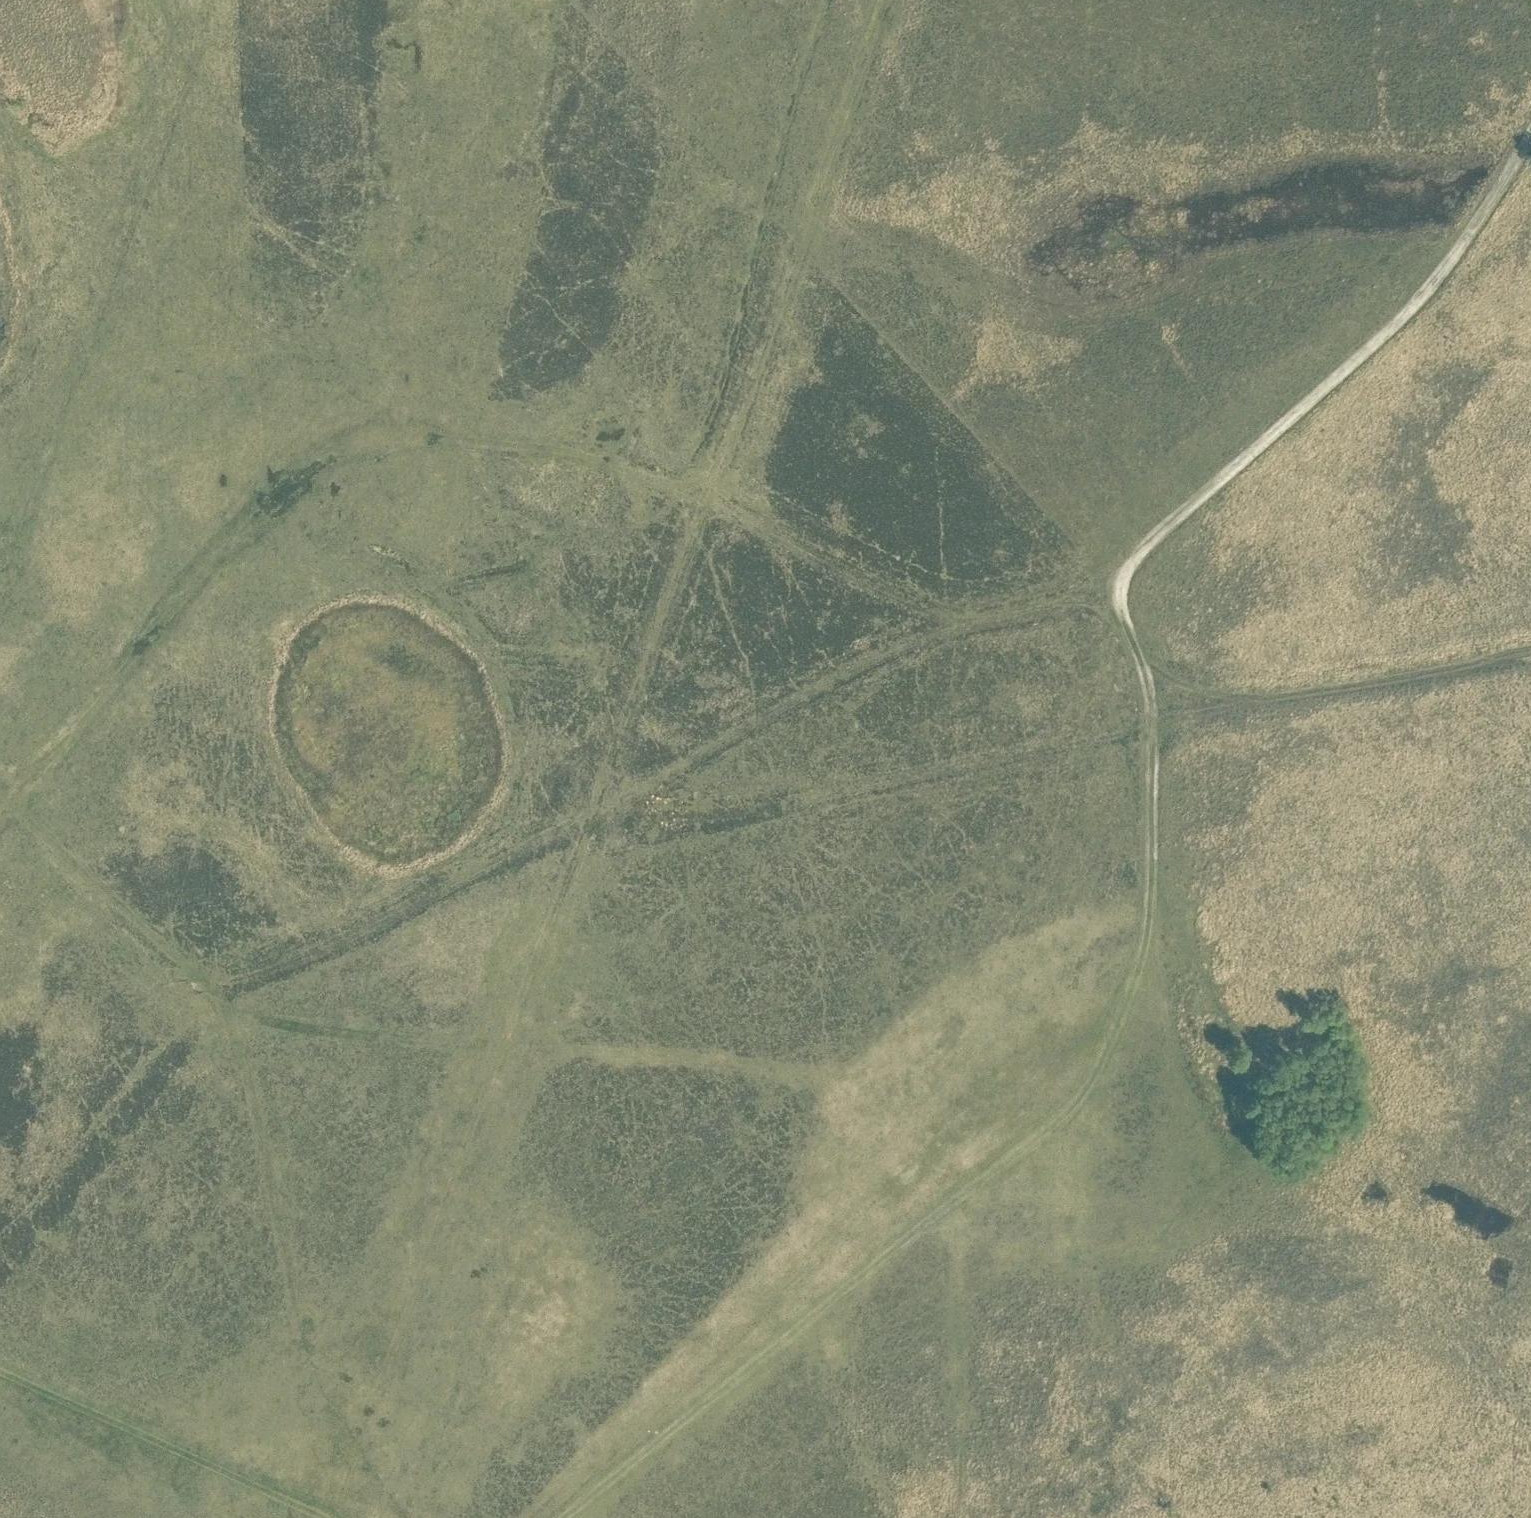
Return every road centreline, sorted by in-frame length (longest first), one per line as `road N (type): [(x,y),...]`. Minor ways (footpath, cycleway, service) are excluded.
road 1 (track): [(561,1517),(1089,1088),(1117,1036),(1140,963),(1151,885),(1150,688),(1119,583),(1132,559),(1185,507),(1392,327),(1439,275),(1530,129)]
road 2 (track): [(0,1370),(336,1517)]

